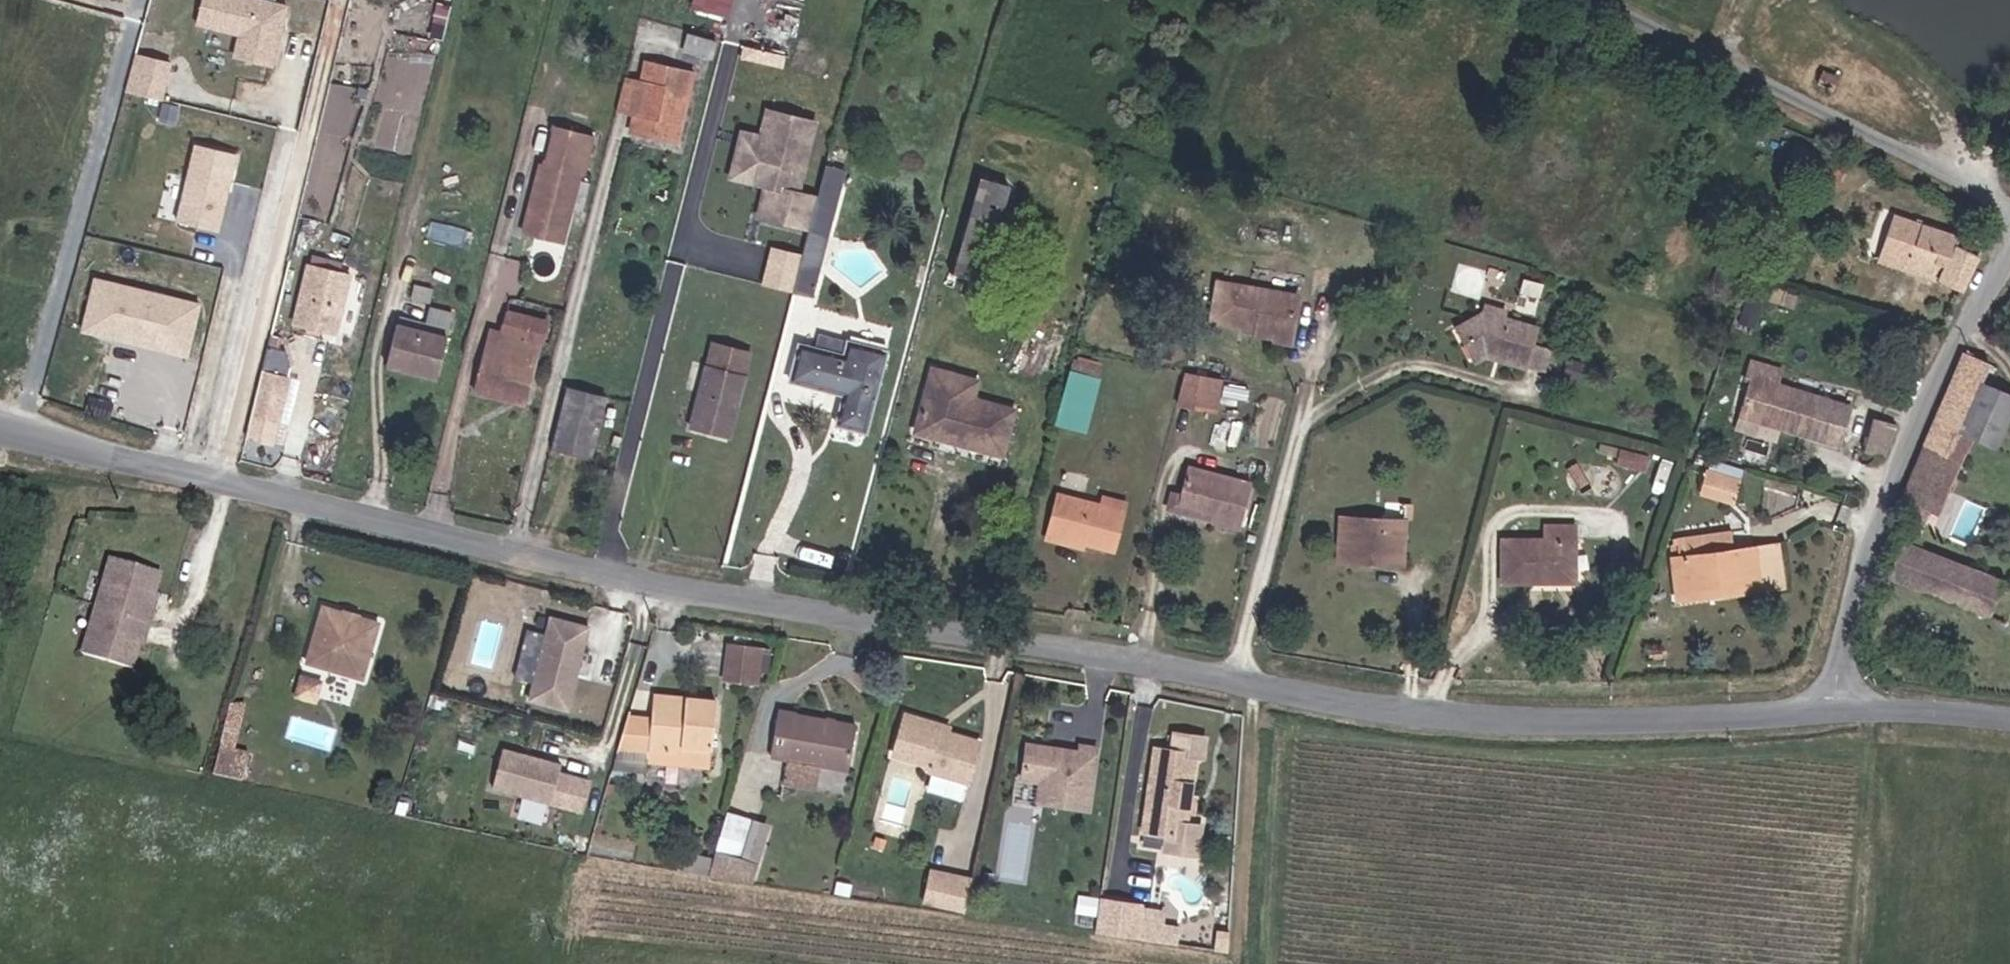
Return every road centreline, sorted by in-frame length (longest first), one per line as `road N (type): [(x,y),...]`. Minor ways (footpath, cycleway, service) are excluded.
road 1 (tertiary): [(0,434),(658,595),(1226,687),(1469,723),(1652,725),(1831,711)]
road 2 (unclassified): [(1831,711),(1886,488),(1960,327),(2009,249)]
road 3 (unclassified): [(1578,0),(2009,210)]
road 4 (tertiary): [(1831,711),(2009,728)]

